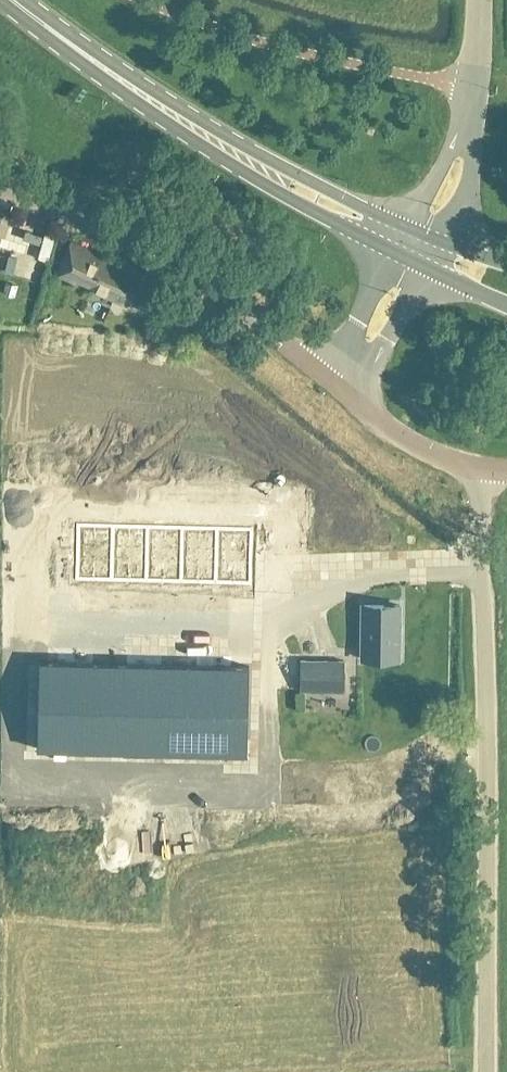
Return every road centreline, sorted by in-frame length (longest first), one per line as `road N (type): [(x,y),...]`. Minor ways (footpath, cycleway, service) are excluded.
road 1 (unclassified): [(485,1071),(479,469)]
road 2 (unclassified): [(327,377),(163,248),(0,181)]
road 3 (primary): [(255,162),(149,104),(12,0)]
road 4 (primary): [(255,162),(285,195),(397,254)]
road 5 (primary): [(409,227),(255,162)]
road 6 (unclassified): [(356,402),(430,271)]
road 7 (unclassified): [(397,254),(327,377)]
road 8 (unclassified): [(479,469),(402,438),(356,402)]
road 9 (unclassified): [(465,128),(477,0)]

